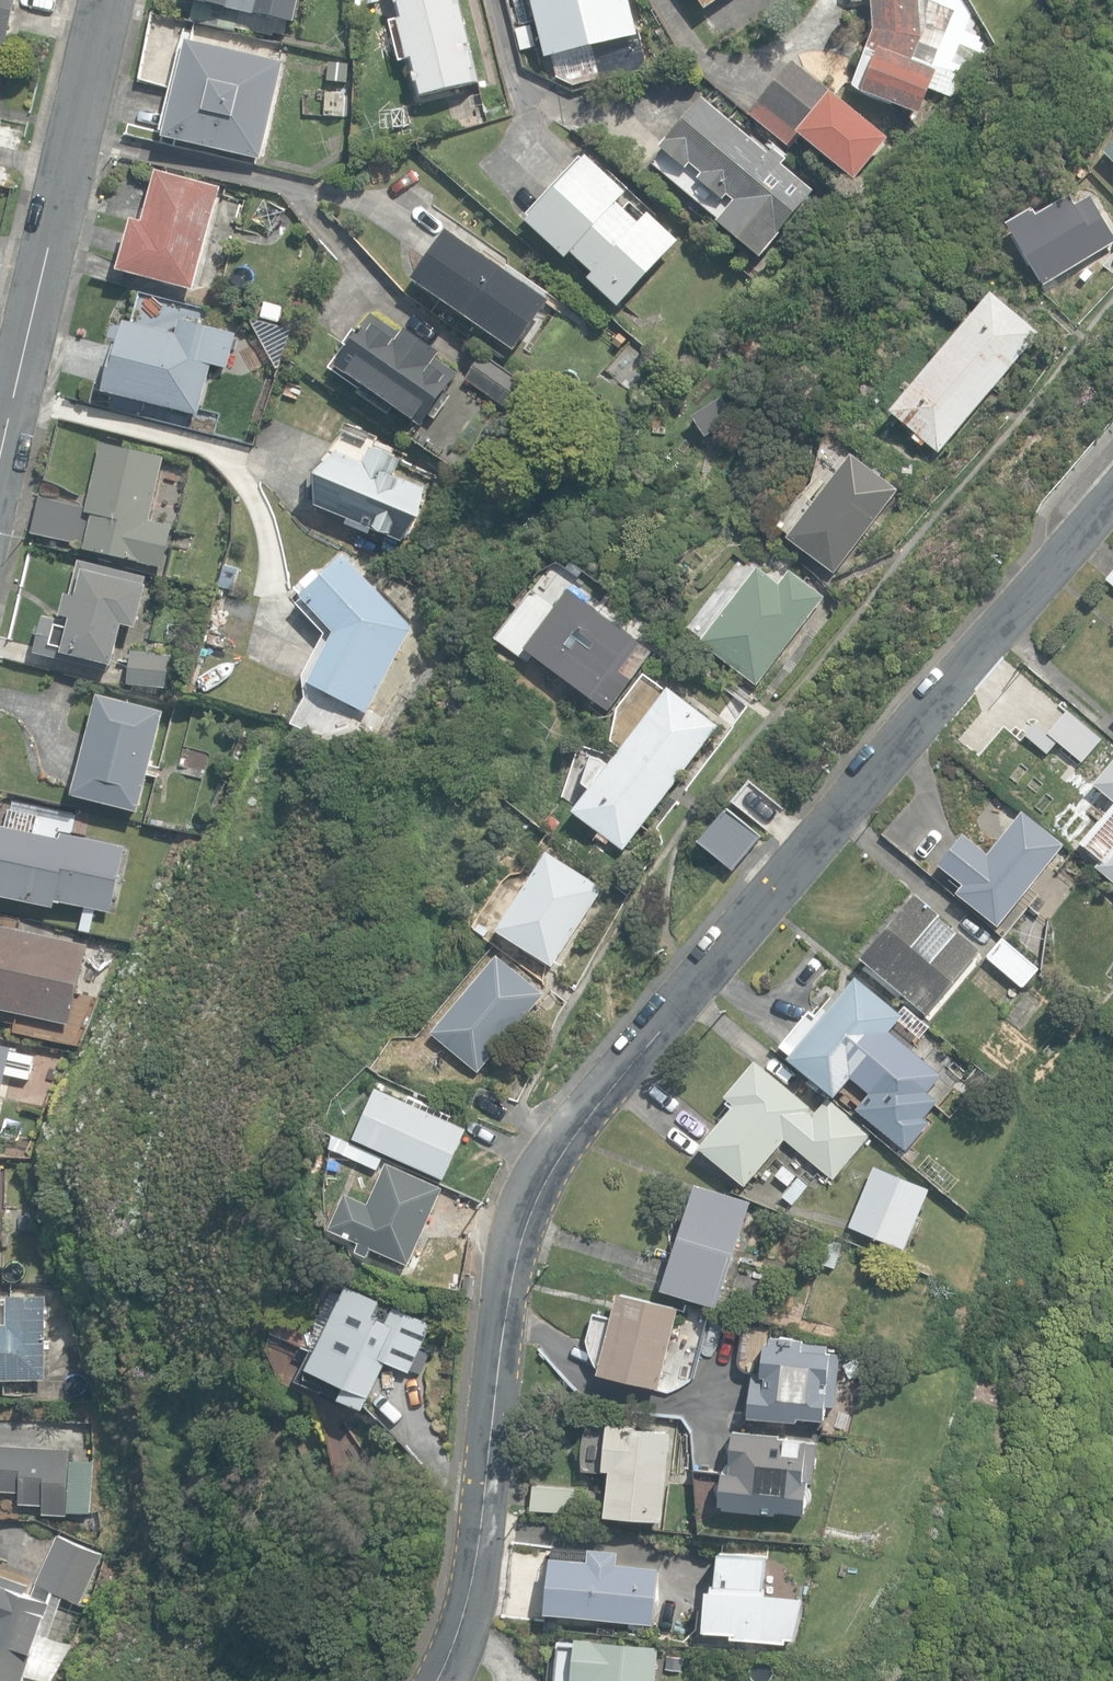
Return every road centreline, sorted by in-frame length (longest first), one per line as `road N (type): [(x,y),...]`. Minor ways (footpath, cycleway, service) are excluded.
road 1 (tertiary): [(1112,495),(593,1106),(551,1170),(508,1301),(470,1583),(436,1680)]
road 2 (residential): [(0,456),(103,0)]

